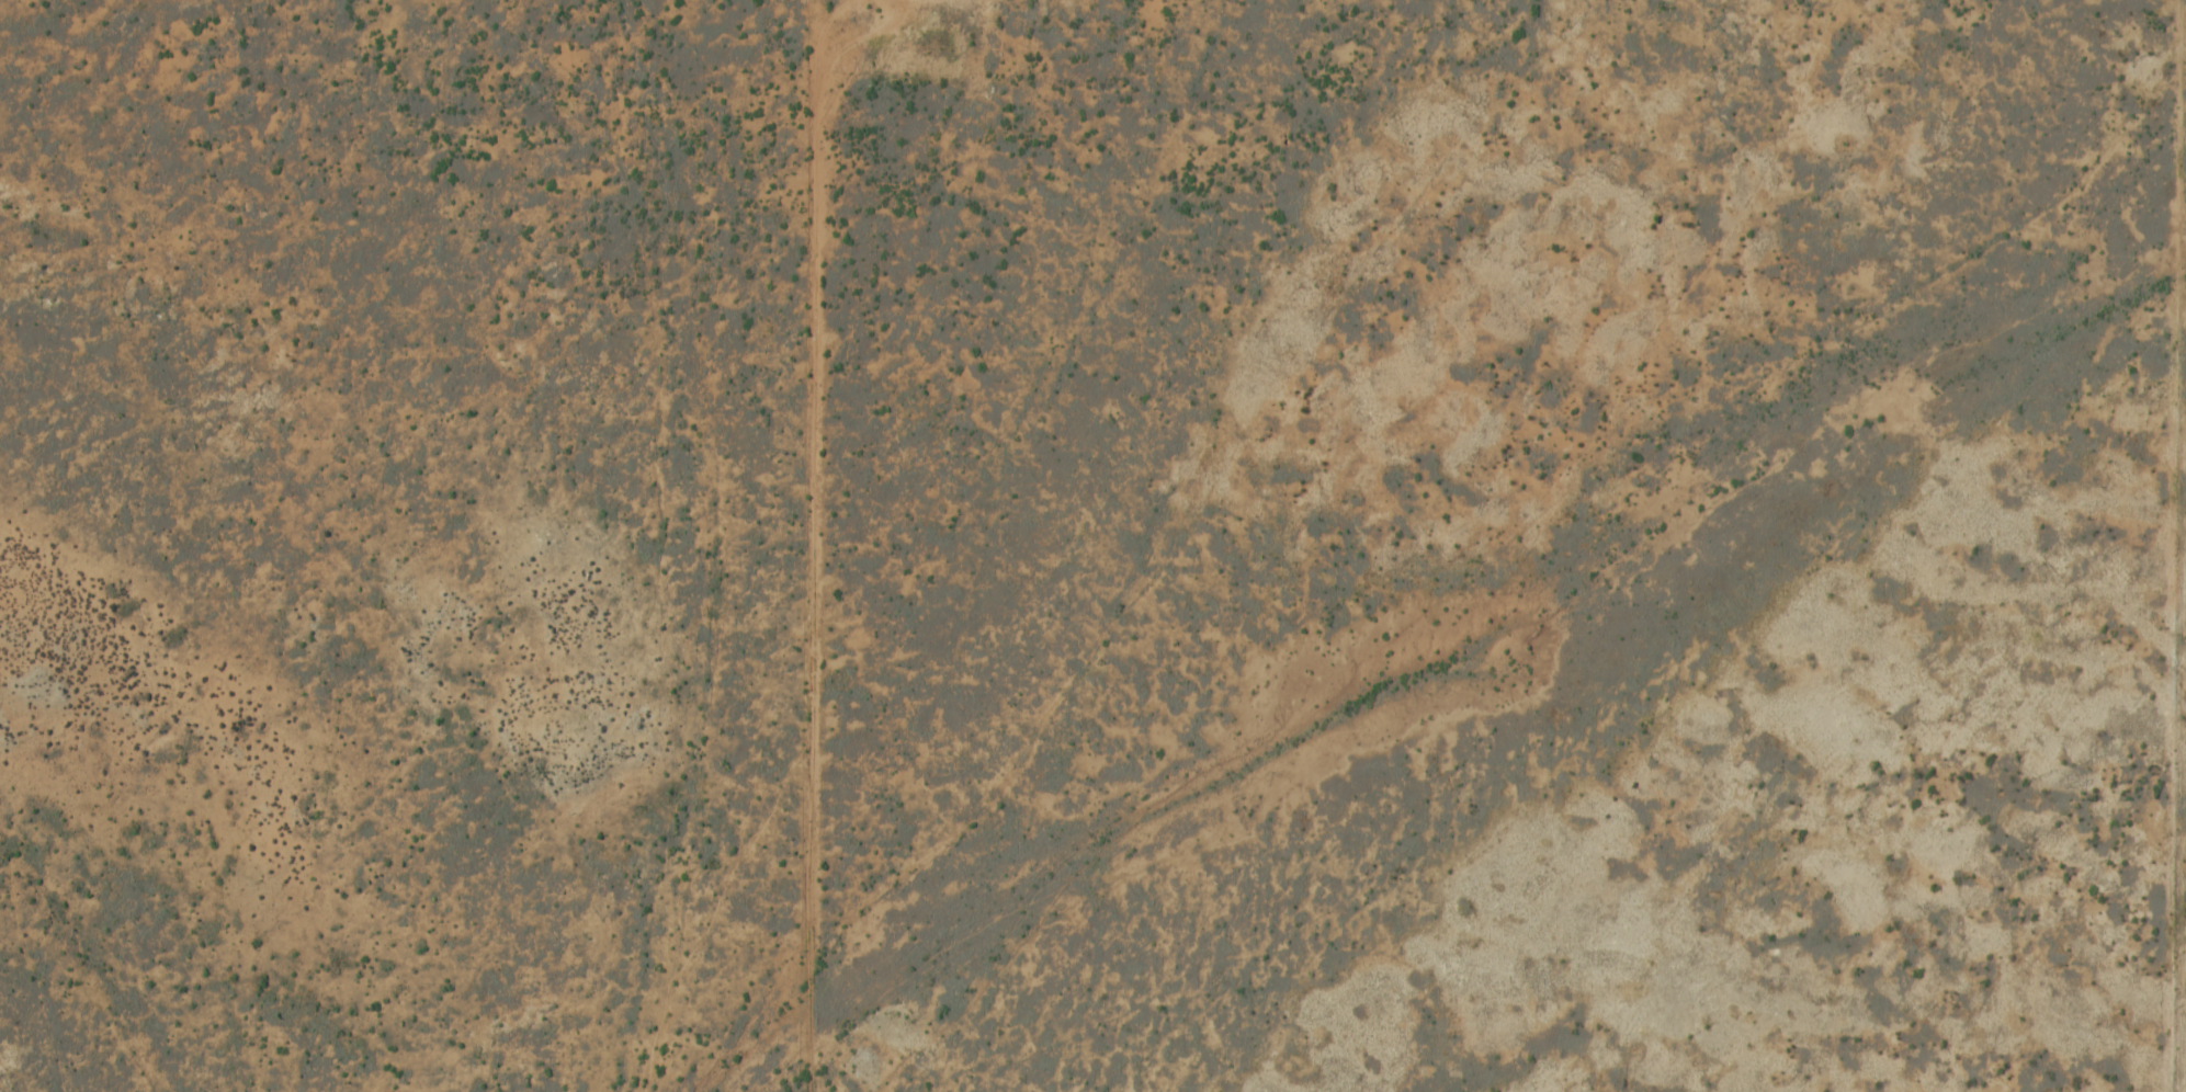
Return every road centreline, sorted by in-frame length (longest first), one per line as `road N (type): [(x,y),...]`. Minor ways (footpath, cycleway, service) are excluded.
road 1 (residential): [(817,0),(813,1091)]

